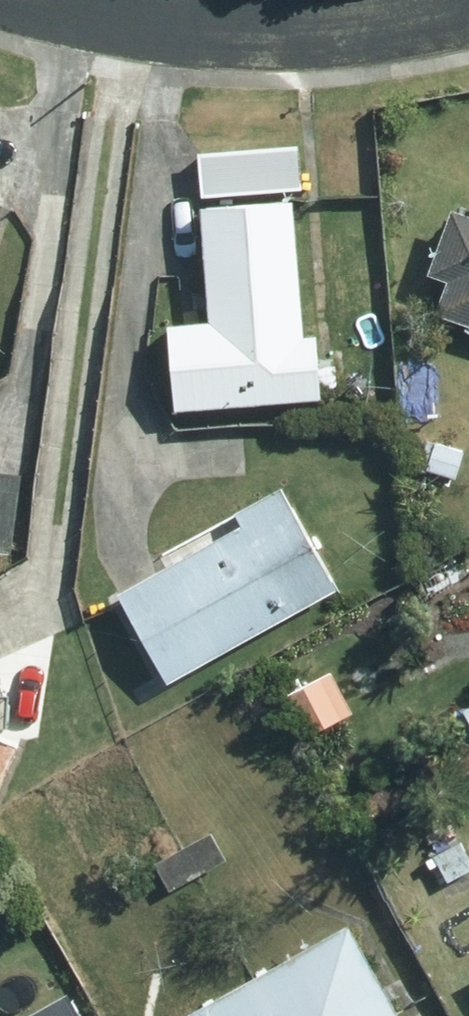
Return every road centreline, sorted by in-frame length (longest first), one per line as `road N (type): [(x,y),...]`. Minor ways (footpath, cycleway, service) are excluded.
road 1 (residential): [(468,3),(411,18),(229,25),(62,0)]

